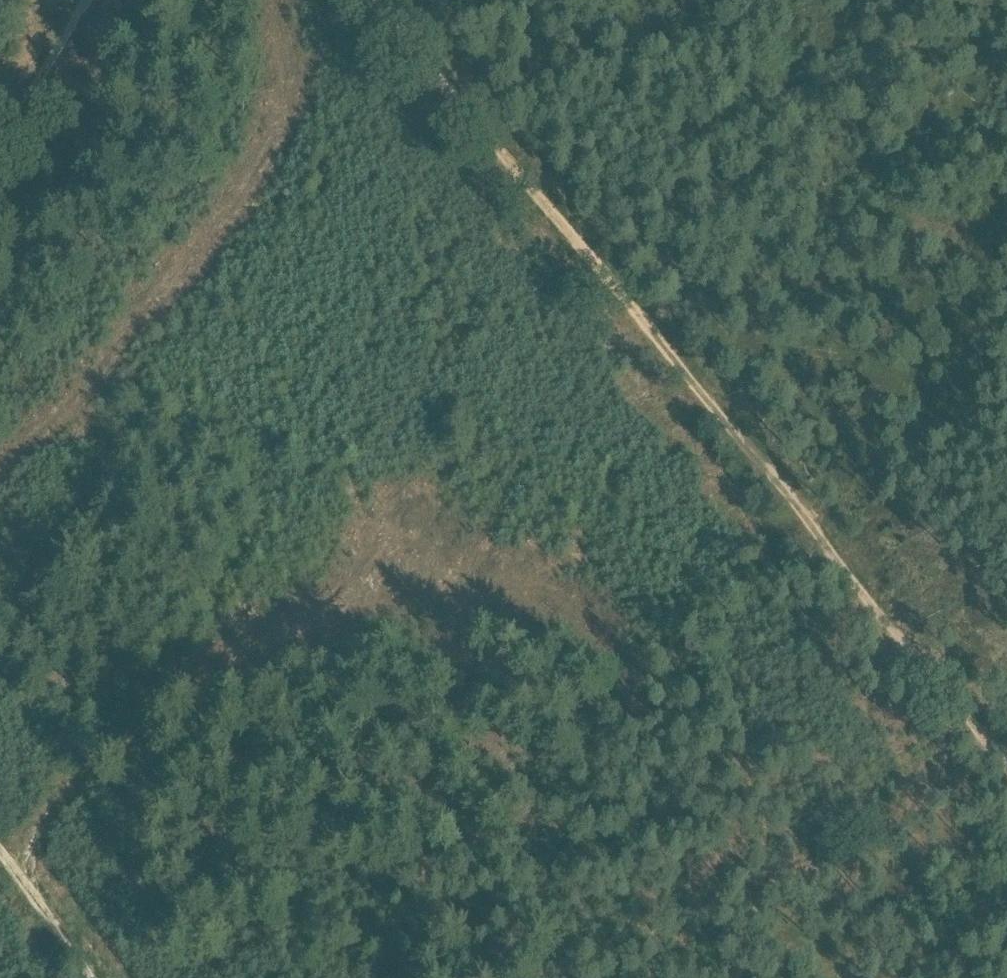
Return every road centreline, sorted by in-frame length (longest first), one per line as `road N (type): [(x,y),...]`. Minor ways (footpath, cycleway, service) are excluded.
road 1 (track): [(373,0),(1006,765)]
road 2 (track): [(104,0),(0,162)]
road 3 (track): [(88,977),(0,847)]

